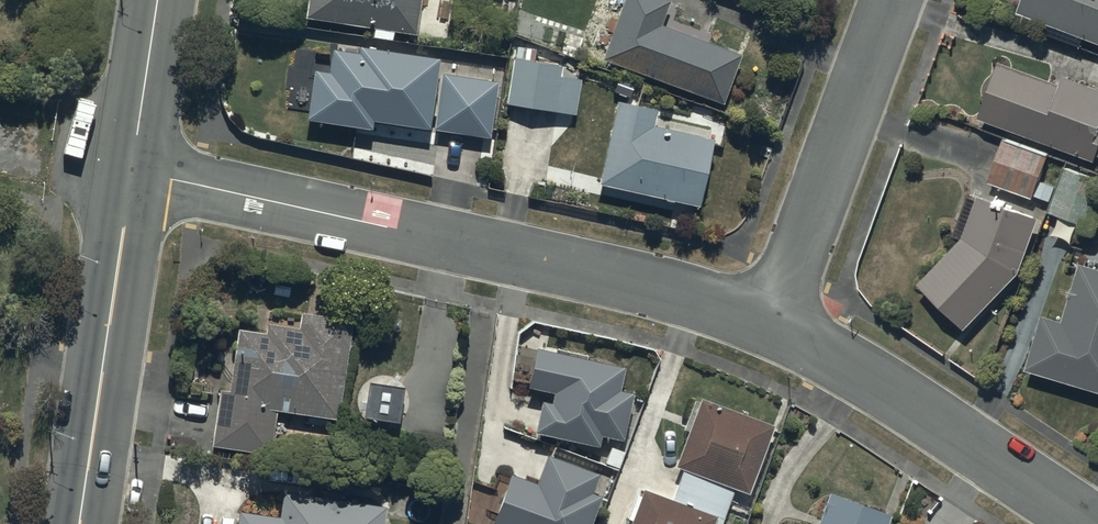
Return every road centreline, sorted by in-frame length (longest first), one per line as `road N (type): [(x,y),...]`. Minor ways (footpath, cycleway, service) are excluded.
road 1 (residential): [(770,317),(651,282),(130,170)]
road 2 (residential): [(1091,523),(904,394),(770,317)]
road 3 (tertiary): [(130,170),(79,523)]
road 4 (residential): [(770,317),(888,0)]
road 5 (tertiary): [(156,0),(130,170)]
road 6 (track): [(130,170),(0,136)]

